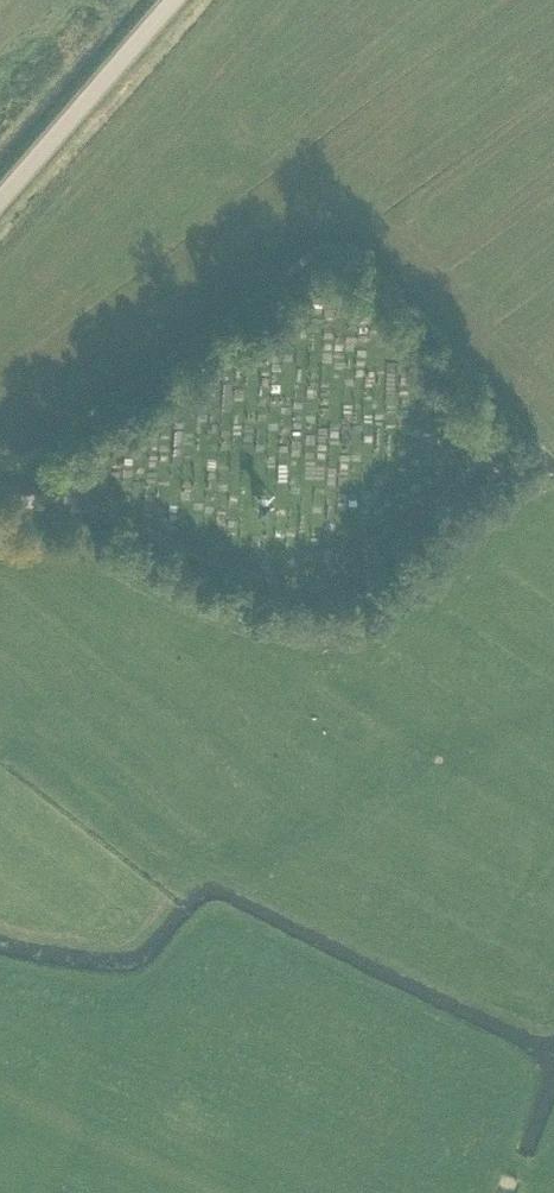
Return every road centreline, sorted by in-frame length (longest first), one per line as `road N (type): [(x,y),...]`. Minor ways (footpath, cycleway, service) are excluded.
road 1 (tertiary): [(0,200),(173,0)]

